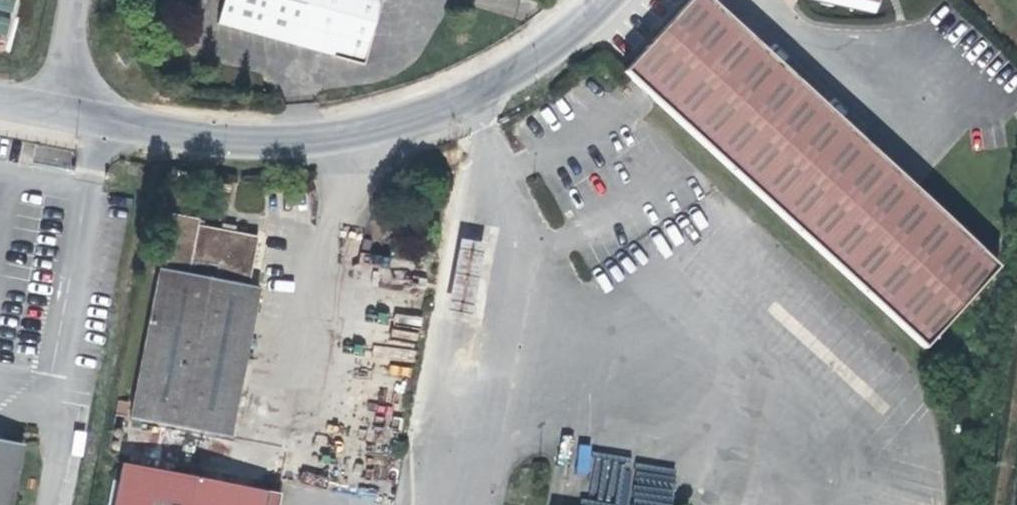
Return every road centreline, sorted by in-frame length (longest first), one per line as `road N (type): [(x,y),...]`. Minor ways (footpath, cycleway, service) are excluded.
road 1 (unclassified): [(598,0),(558,43),(382,126),(279,140),(59,112)]

